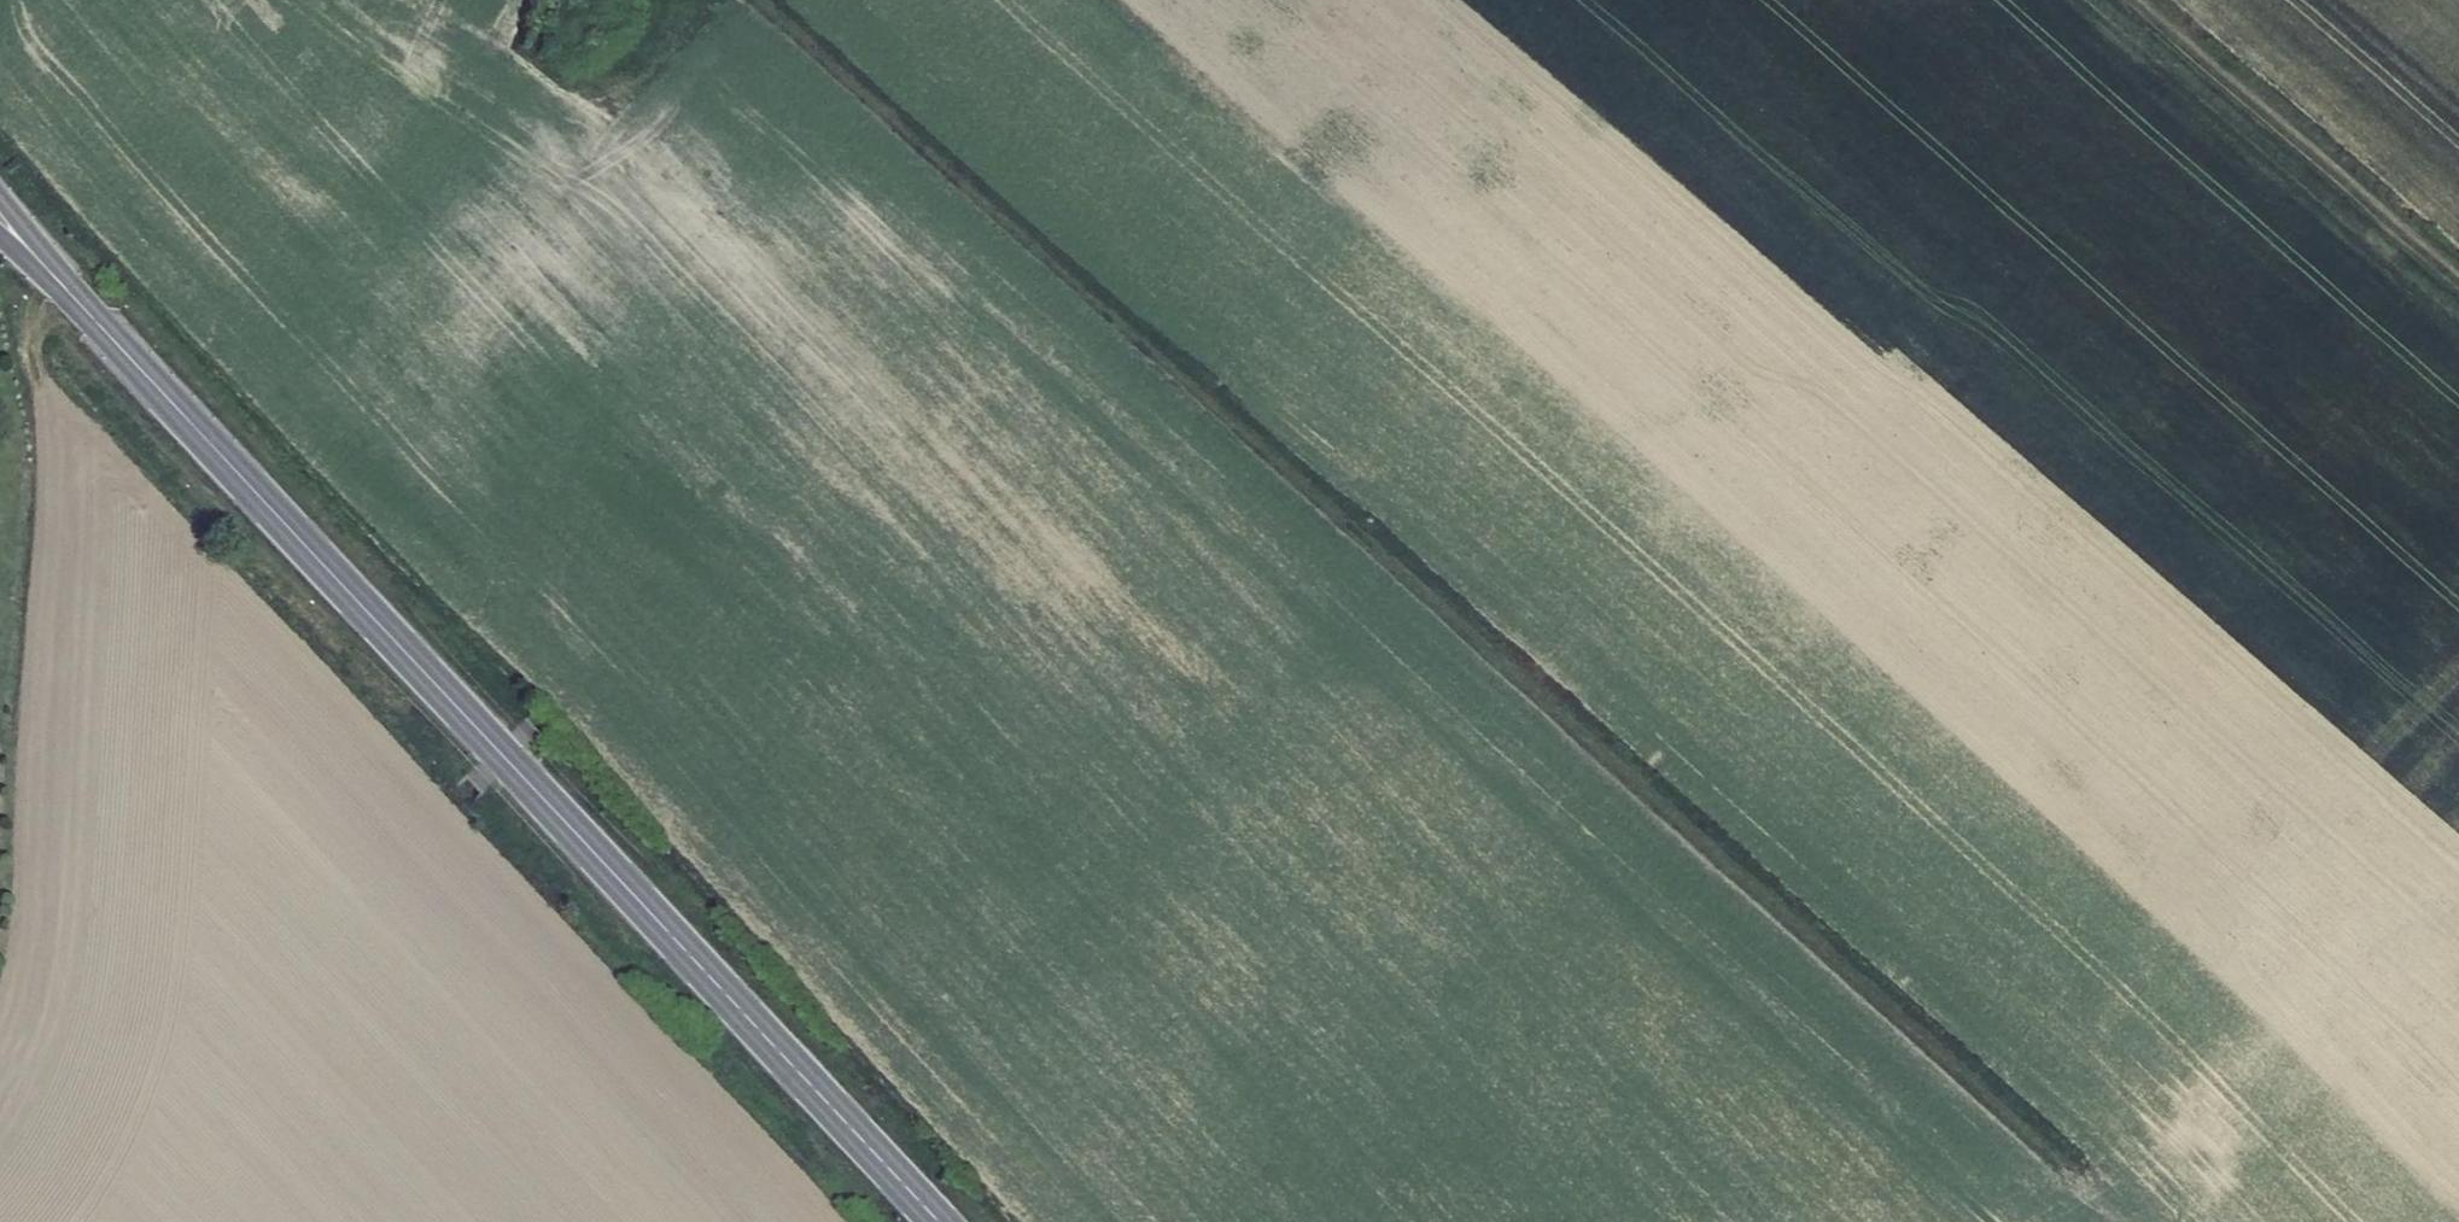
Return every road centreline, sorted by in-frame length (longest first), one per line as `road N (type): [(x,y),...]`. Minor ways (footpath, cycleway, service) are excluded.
road 1 (secondary): [(38,252),(936,1221)]

